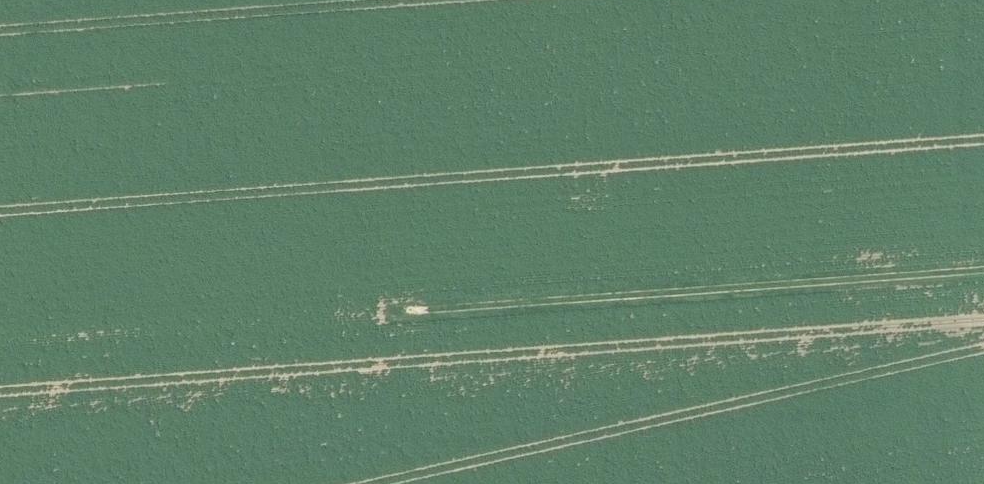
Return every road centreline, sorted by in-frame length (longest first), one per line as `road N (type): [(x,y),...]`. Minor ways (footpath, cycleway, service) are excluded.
road 1 (track): [(983,270),(405,312)]

